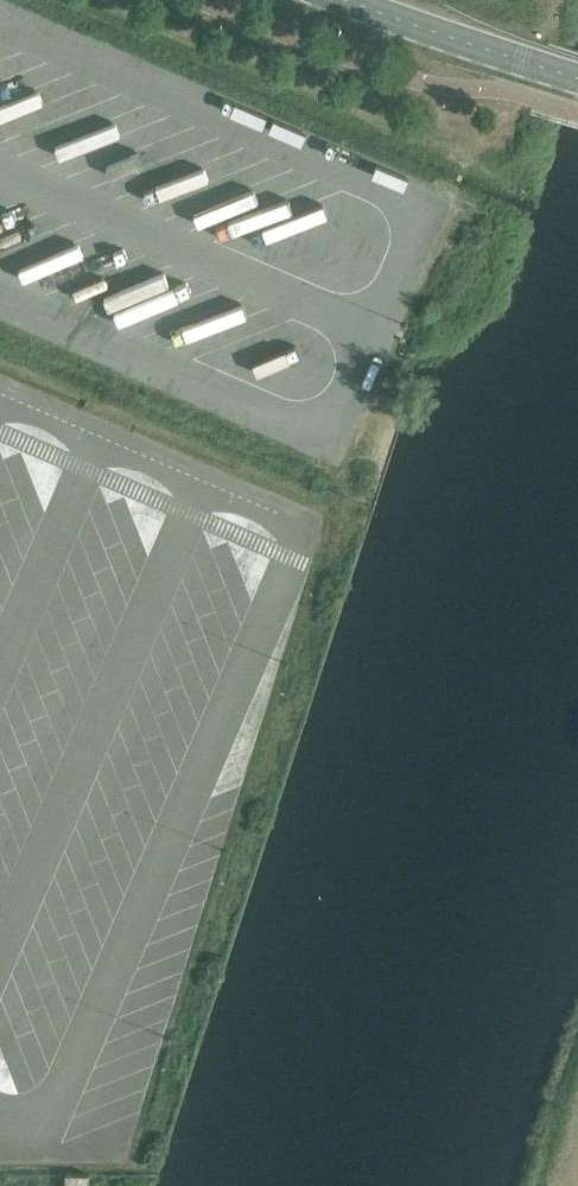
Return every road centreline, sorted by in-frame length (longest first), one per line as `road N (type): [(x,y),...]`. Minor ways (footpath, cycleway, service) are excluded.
road 1 (primary): [(345,0),(577,76)]

